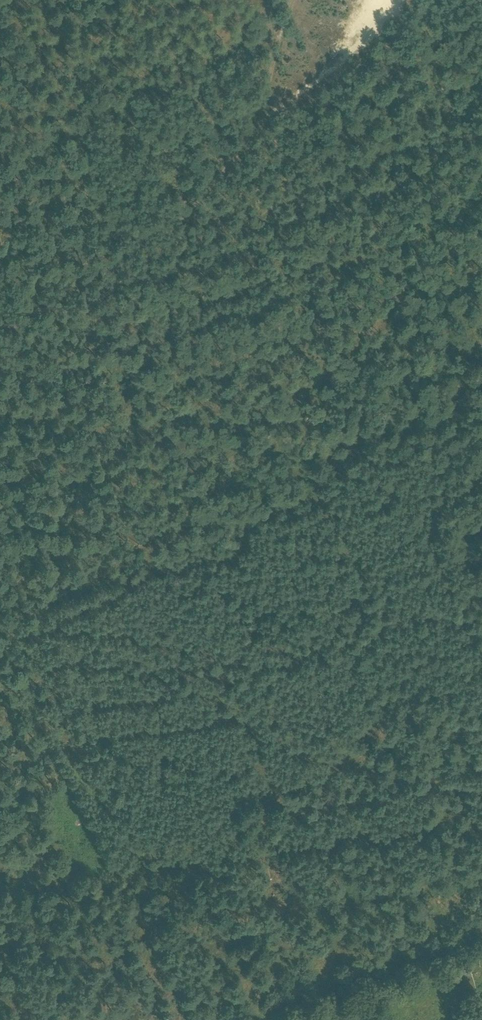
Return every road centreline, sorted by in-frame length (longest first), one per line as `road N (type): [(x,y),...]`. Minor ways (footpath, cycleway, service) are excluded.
road 1 (track): [(289,0),(252,119),(140,255),(69,310),(0,325)]
road 2 (track): [(133,261),(231,234),(360,162),(481,128)]
road 3 (track): [(0,676),(40,778),(26,825),(31,845),(64,887)]
road 4 (track): [(106,1019),(88,919),(64,887)]

